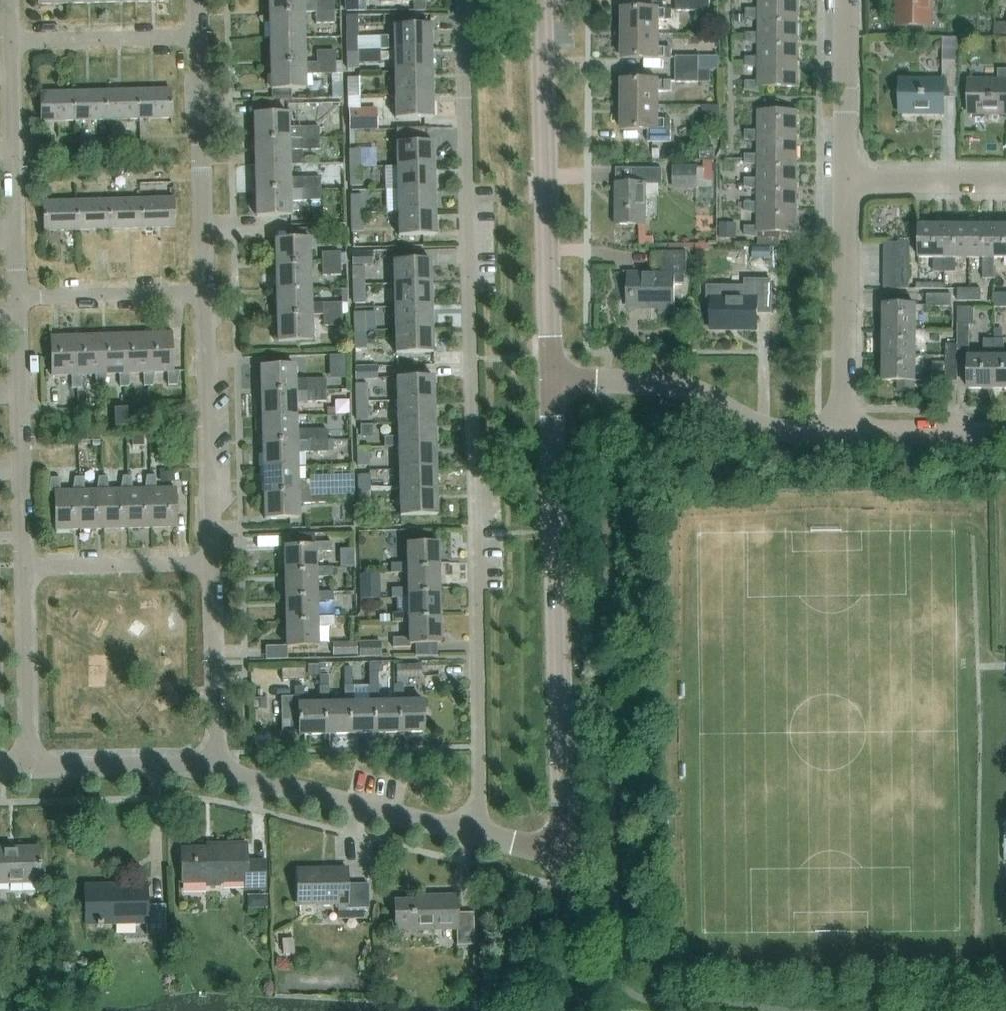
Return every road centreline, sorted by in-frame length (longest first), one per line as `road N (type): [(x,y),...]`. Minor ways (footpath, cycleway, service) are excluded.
road 1 (residential): [(471,829),(476,748),(461,0)]
road 2 (tertiary): [(564,852),(554,382)]
road 3 (tertiary): [(554,382),(541,0)]
road 4 (residential): [(844,432),(771,430),(665,383),(554,382)]
road 5 (residential): [(213,563),(203,294)]
road 6 (residential): [(25,567),(20,299)]
road 7 (residential): [(471,829),(217,771)]
road 8 (residential): [(203,294),(200,36)]
road 9 (residential): [(20,299),(14,42)]
road 10 (residential): [(845,179),(844,432)]
road 11 (residential): [(217,771),(213,563)]
road 12 (residential): [(30,769),(25,567)]
road 13 (residential): [(213,563),(25,567)]
road 14 (residential): [(217,771),(30,769)]
road 15 (residential): [(14,42),(200,36)]
road 16 (residential): [(20,299),(203,294)]
road 17 (residential): [(846,0),(845,179)]
road 18 (residential): [(1005,433),(844,432)]
road 19 (residential): [(1005,180),(845,179)]
road 20 (tertiary): [(571,1010),(564,852)]

